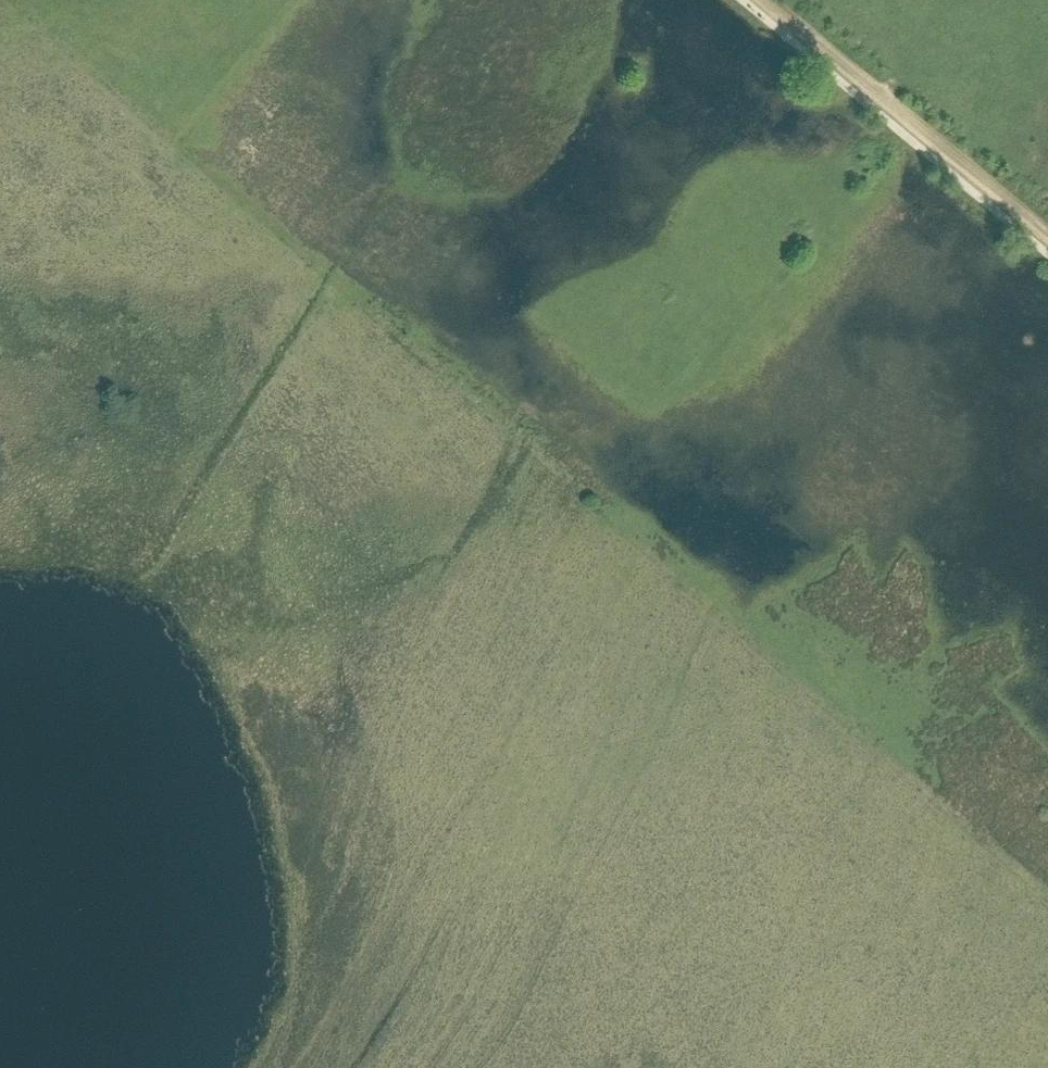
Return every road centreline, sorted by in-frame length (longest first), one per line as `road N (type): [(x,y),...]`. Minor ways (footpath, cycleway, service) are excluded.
road 1 (track): [(1047,239),(761,0)]

